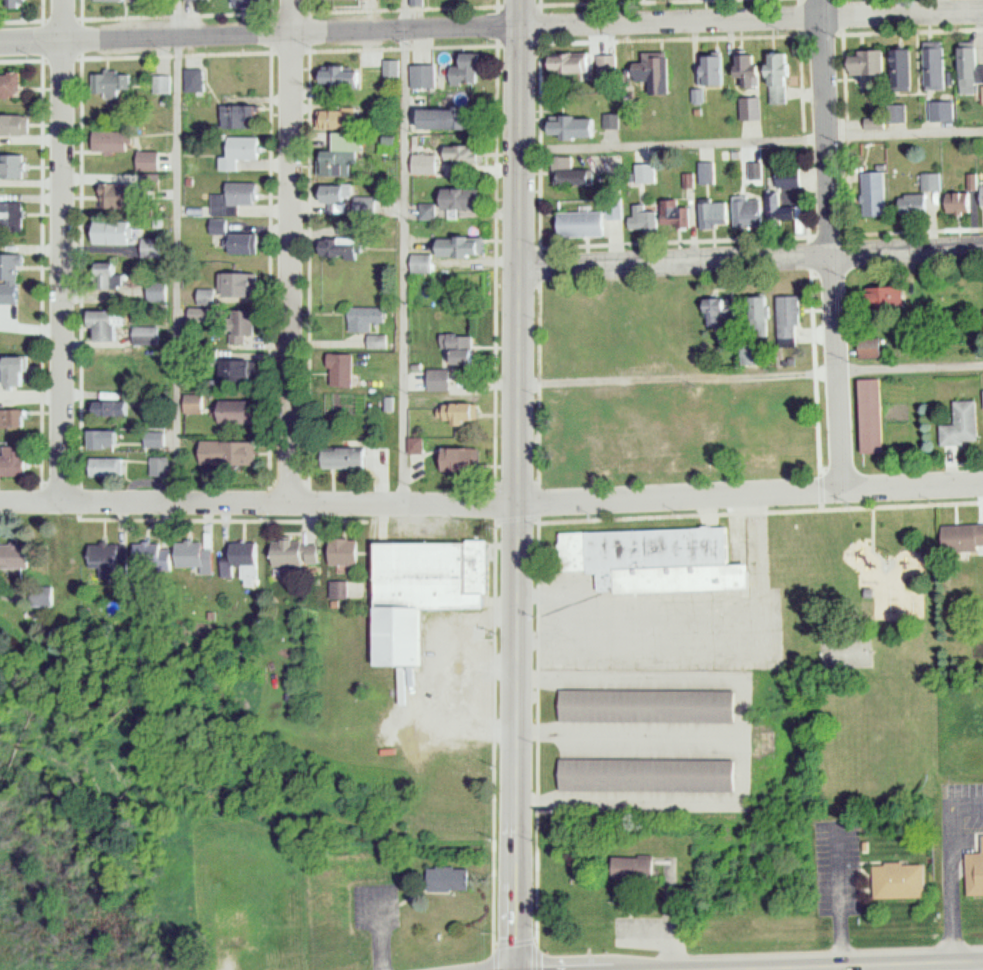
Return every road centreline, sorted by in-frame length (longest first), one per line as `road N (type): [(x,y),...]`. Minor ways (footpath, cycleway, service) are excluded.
road 1 (residential): [(517,969),(520,0)]
road 2 (residential): [(982,482),(519,506),(64,503)]
road 3 (residential): [(520,27),(0,43)]
road 4 (residential): [(290,504),(290,0)]
road 5 (residential): [(64,503),(60,0)]
road 6 (residential): [(824,0),(841,488)]
road 7 (residential): [(982,251),(519,269)]
road 8 (residential): [(982,13),(520,27)]
road 9 (tertiary): [(982,961),(741,969)]

